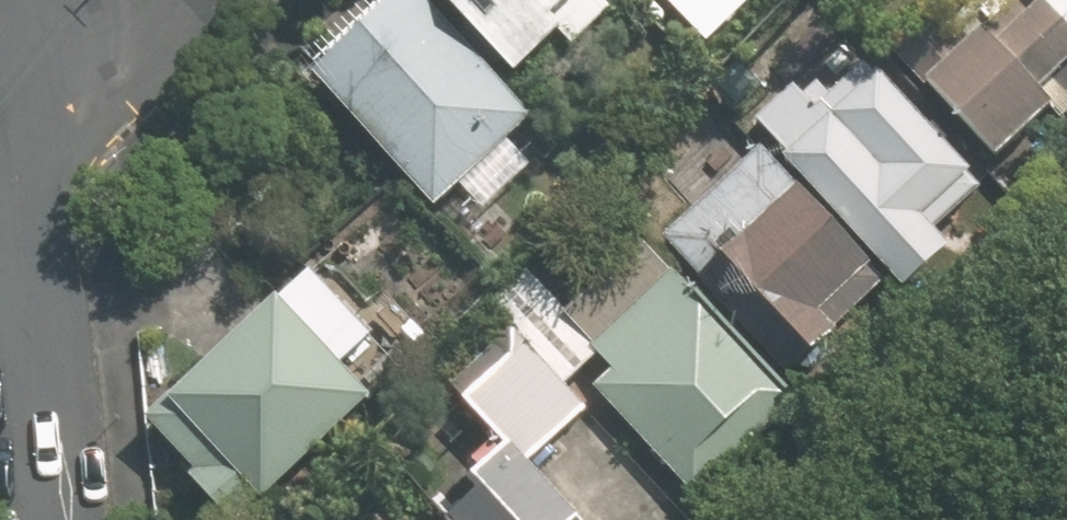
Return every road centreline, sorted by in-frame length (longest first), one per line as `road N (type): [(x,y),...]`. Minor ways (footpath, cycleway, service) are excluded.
road 1 (residential): [(60,519),(30,179)]
road 2 (residential): [(30,179),(118,68),(194,0)]
road 3 (residential): [(30,179),(12,0)]

